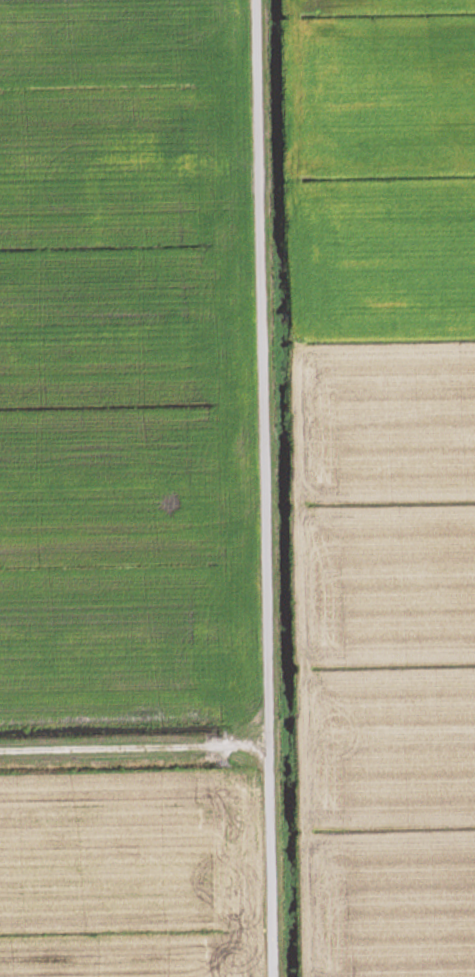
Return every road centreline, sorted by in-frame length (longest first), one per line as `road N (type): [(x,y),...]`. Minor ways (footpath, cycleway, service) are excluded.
road 1 (residential): [(257,976),(244,0)]
road 2 (residential): [(250,745),(0,757)]

